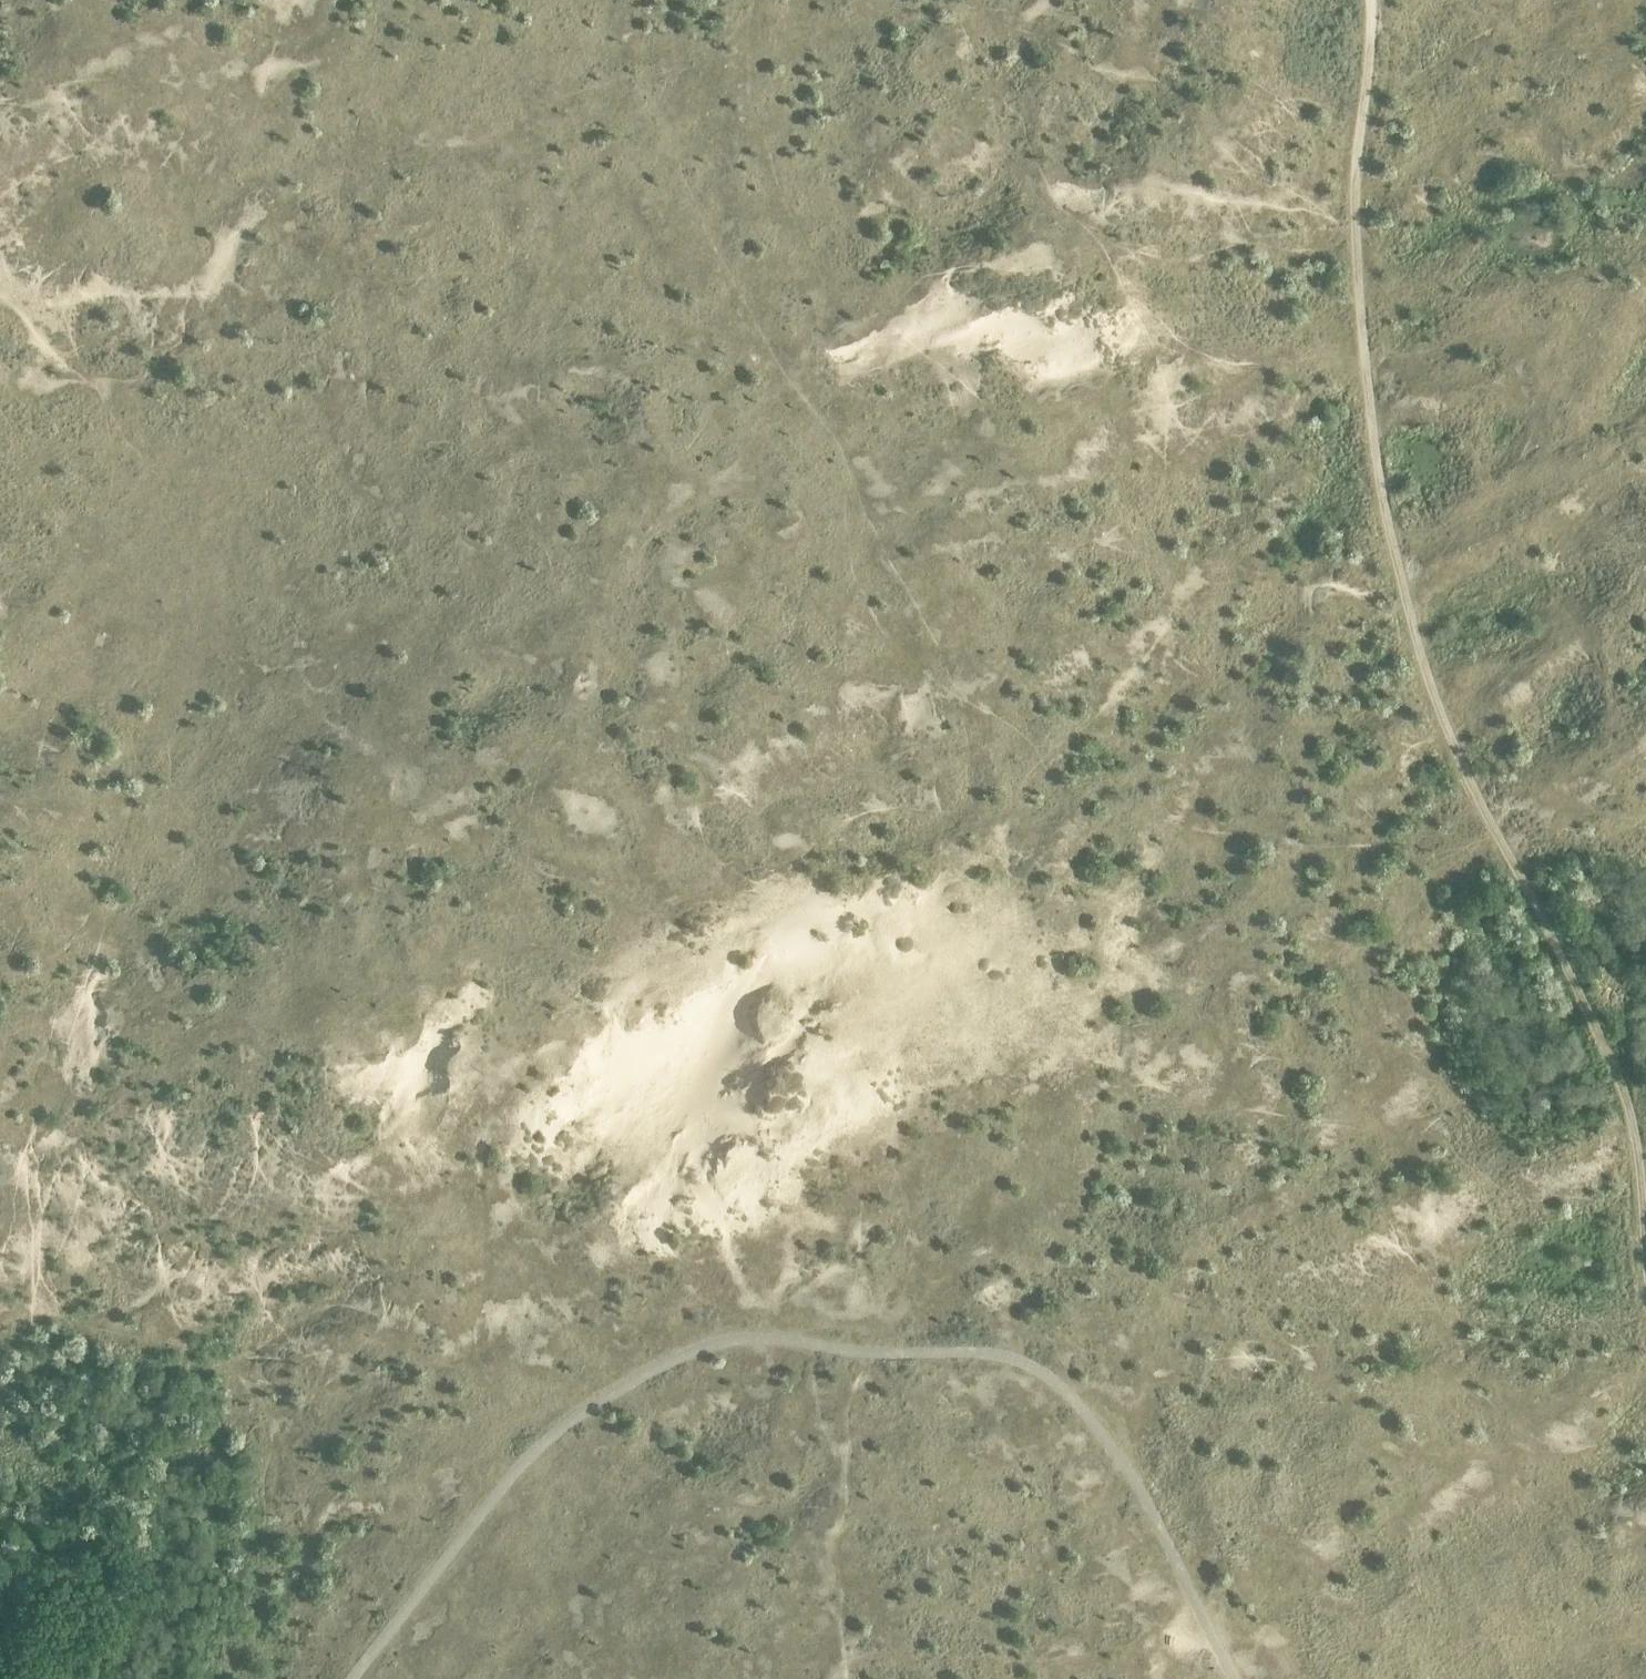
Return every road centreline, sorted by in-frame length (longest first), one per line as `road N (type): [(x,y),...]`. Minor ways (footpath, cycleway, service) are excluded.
road 1 (track): [(1645,1260),(1630,1114),(1579,994),(1476,798),(1437,704),(1395,556),(1368,393),(1354,202),(1370,0)]
road 2 (track): [(351,1678),(532,1453),(659,1367),(748,1336),(859,1353),(994,1352),(1046,1373),(1142,1492),(1234,1678)]

